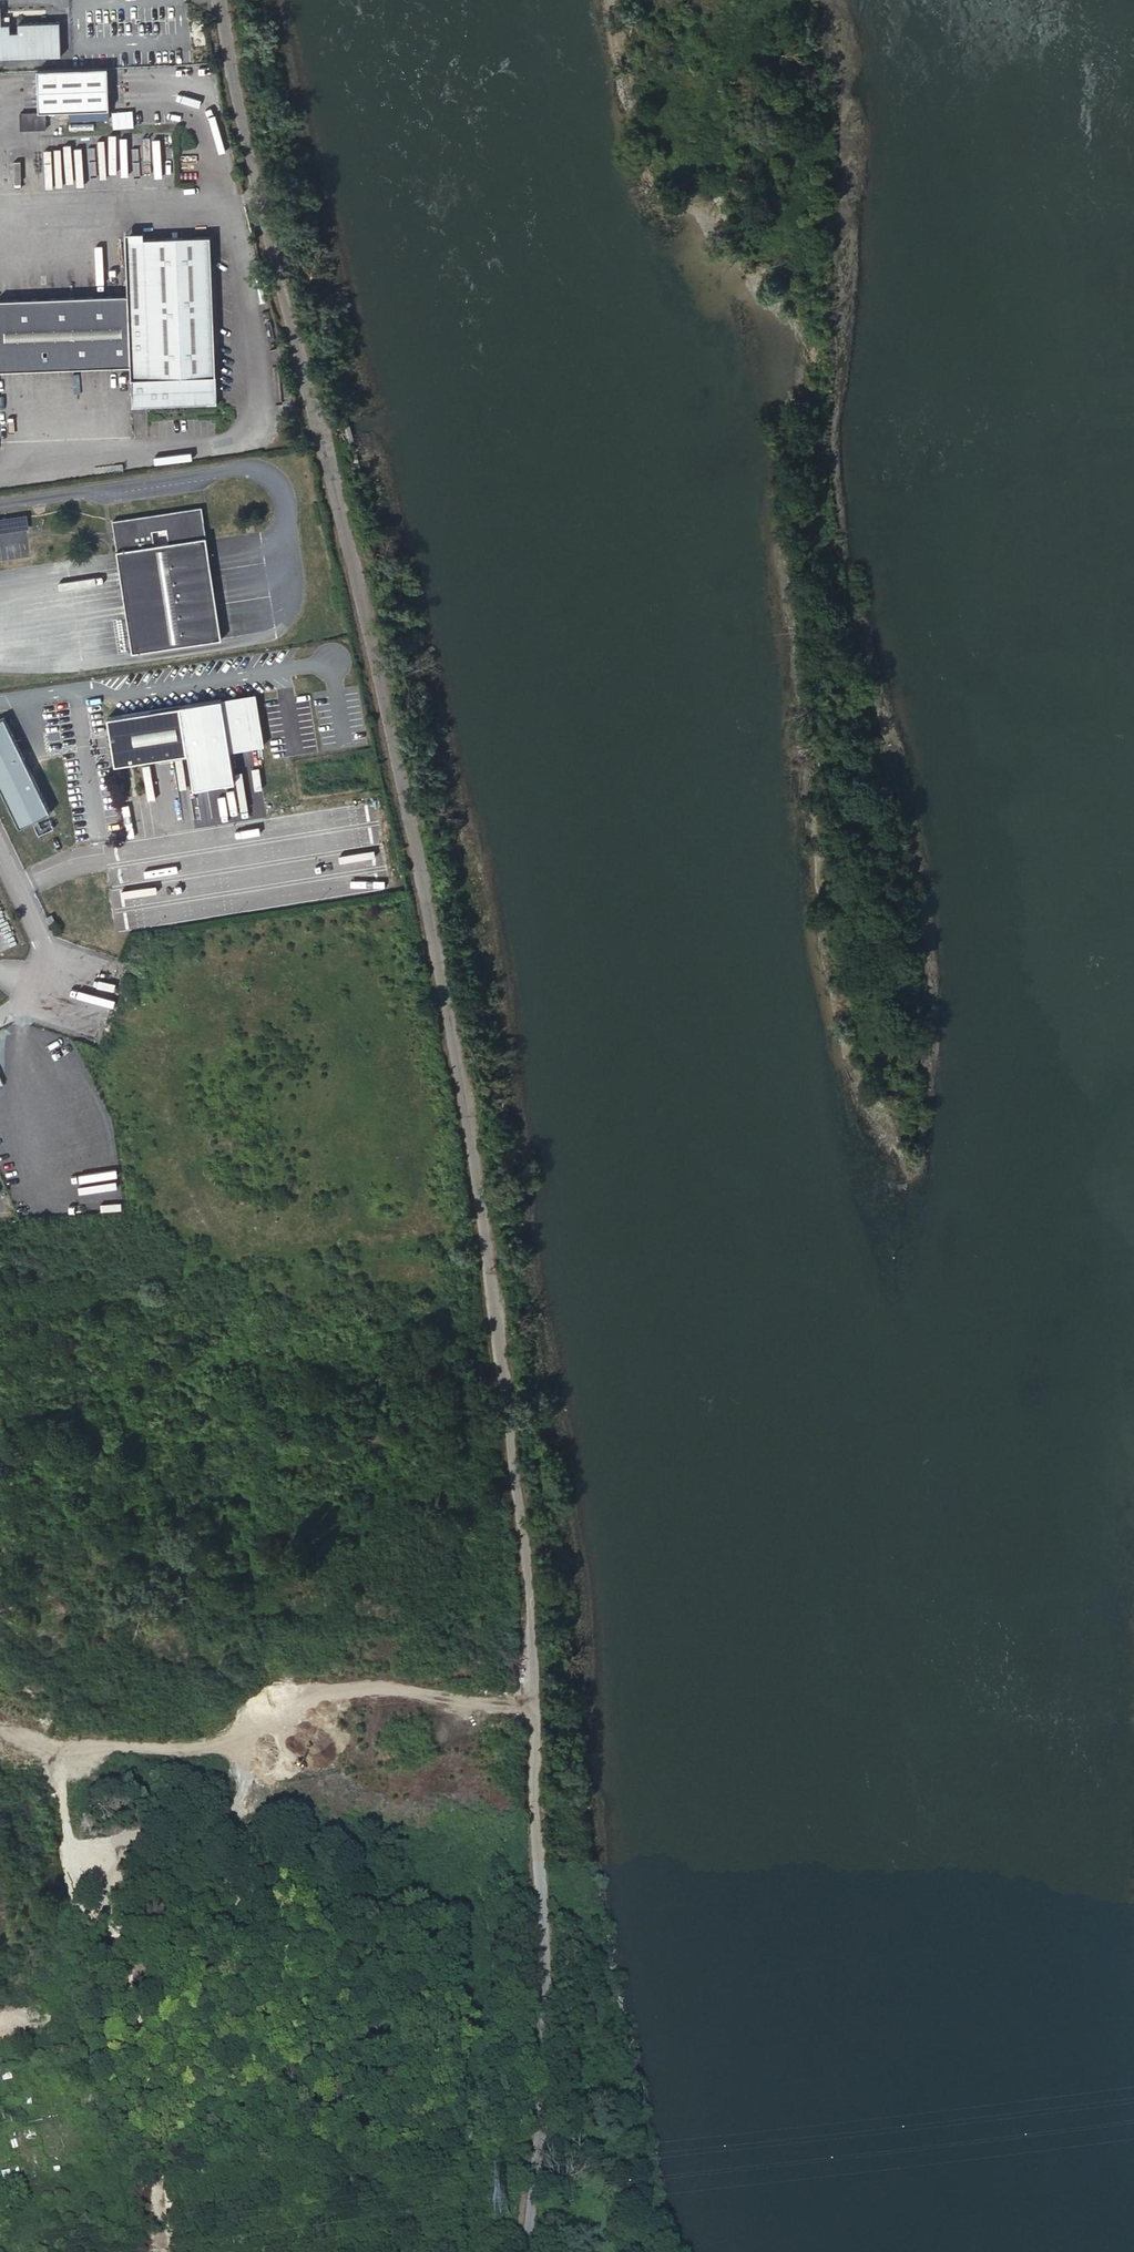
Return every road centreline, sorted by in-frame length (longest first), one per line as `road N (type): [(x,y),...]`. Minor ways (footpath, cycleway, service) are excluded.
road 1 (unclassified): [(0,855),(64,986)]

